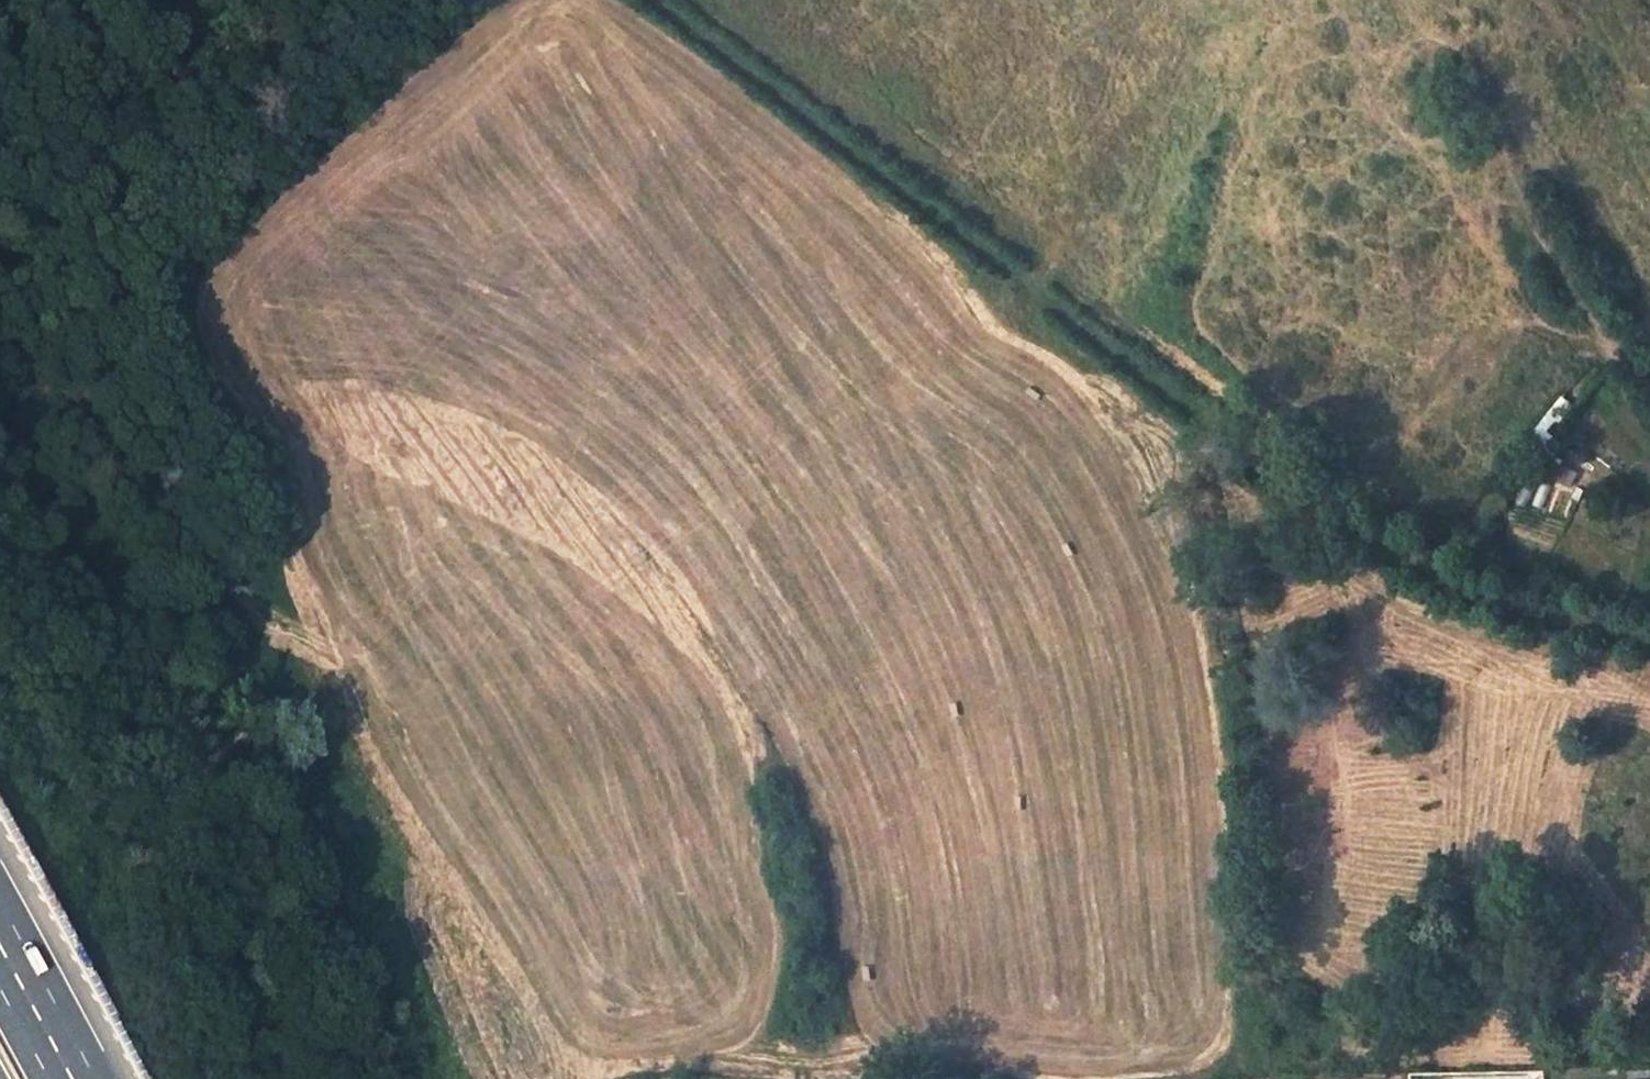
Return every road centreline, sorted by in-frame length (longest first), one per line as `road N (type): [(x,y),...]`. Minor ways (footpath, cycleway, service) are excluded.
road 1 (track): [(1649,631),(1499,595),(1383,536),(1040,304),(659,0)]
road 2 (motorway): [(60,1078),(0,970)]

